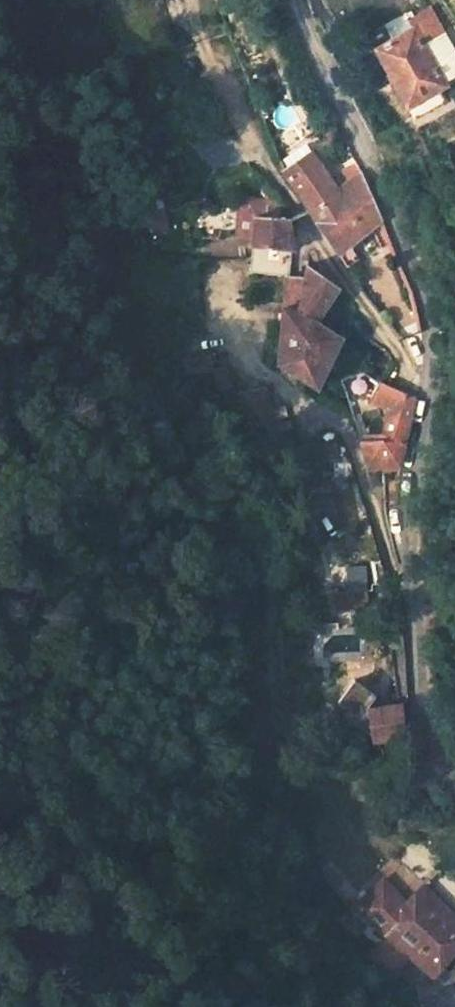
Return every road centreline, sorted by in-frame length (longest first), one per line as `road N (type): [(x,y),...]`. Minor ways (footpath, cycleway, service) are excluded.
road 1 (residential): [(394,216),(423,299),(431,356),(413,513),(420,659),(438,763),(454,785)]
road 2 (residential): [(297,0),(378,174)]

